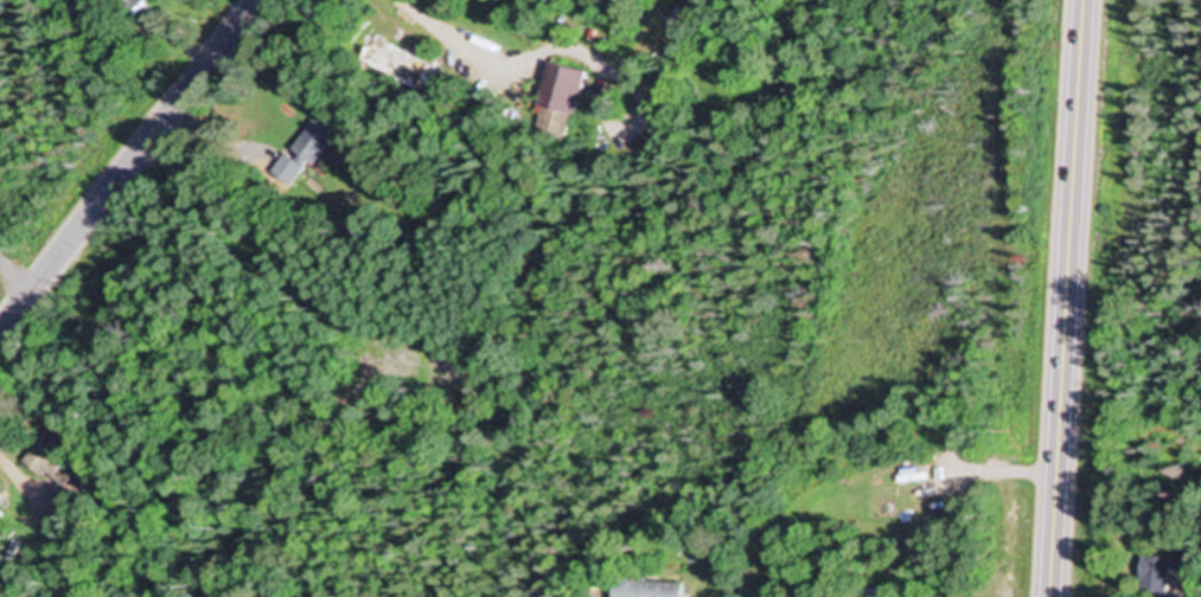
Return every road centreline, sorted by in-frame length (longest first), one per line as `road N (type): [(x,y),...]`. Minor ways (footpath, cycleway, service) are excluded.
road 1 (primary): [(1051,596),(1086,0)]
road 2 (secondary): [(0,332),(257,0)]

